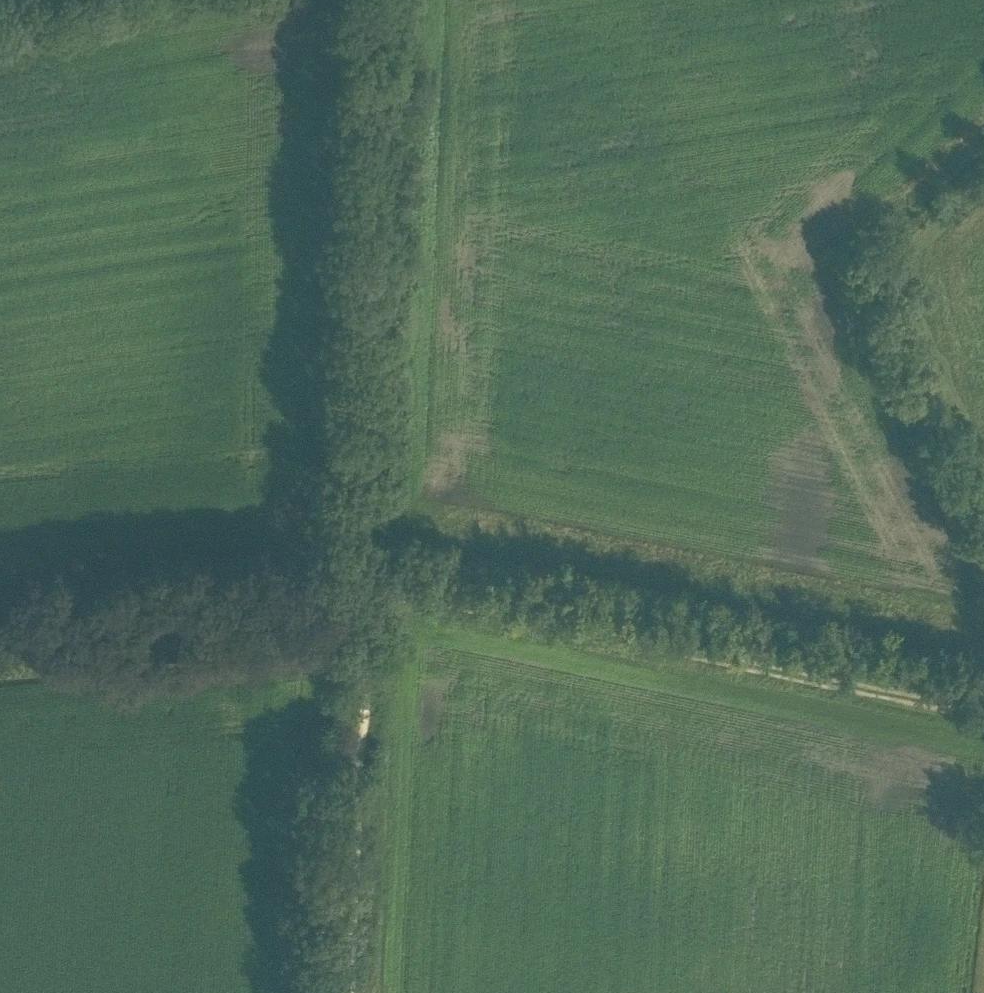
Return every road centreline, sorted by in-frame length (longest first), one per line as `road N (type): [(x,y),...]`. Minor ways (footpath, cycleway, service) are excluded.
road 1 (track): [(369,593),(983,714)]
road 2 (track): [(404,0),(369,593)]
road 3 (track): [(369,593),(350,992)]
road 4 (track): [(0,616),(369,593)]

